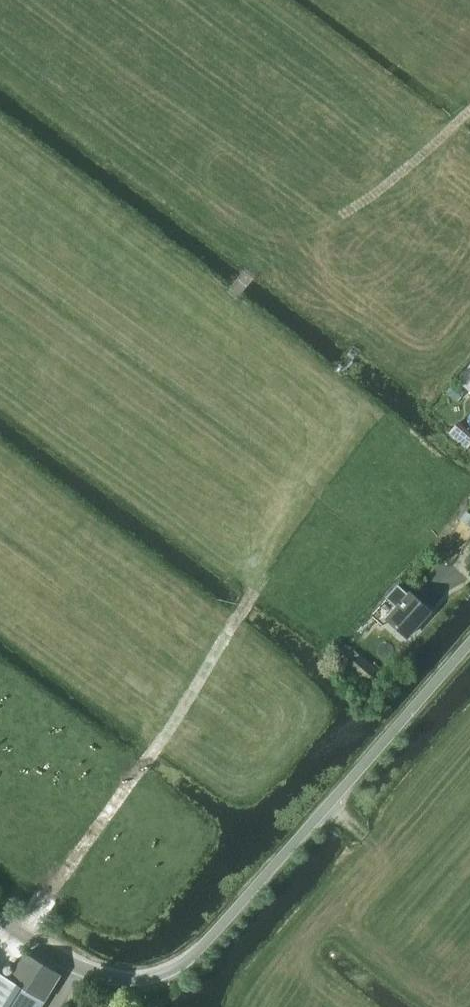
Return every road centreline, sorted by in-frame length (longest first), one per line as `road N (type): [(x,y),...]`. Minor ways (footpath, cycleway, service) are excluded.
road 1 (track): [(230,299),(354,408),(162,740),(18,934)]
road 2 (unclassified): [(149,981),(198,954),(469,643)]
road 3 (unclassified): [(149,981),(113,980),(68,963),(0,923)]
road 4 (track): [(171,251),(230,299),(269,253)]

